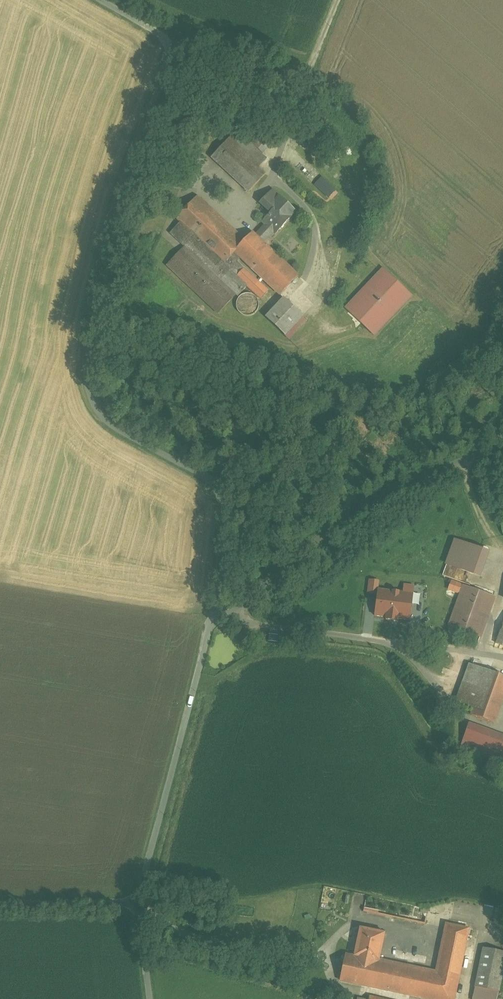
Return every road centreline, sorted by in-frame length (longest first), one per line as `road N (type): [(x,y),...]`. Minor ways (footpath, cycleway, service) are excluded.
road 1 (residential): [(103,0),(144,23),(167,70),(99,305),(90,378),(118,417),(207,486),(222,543),(204,621)]
road 2 (residential): [(204,621),(236,606),(360,499),(502,422)]
road 3 (residential): [(204,621),(149,900)]
road 4 (residential): [(0,907),(149,900)]

